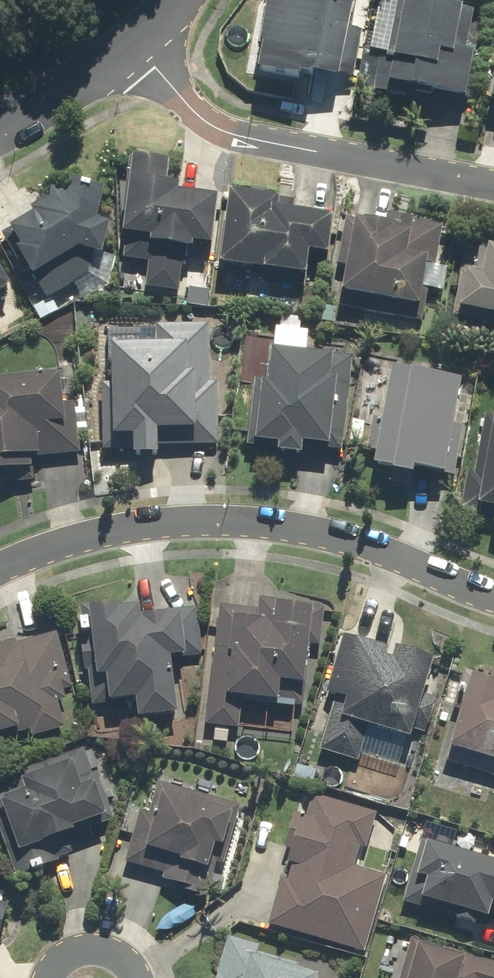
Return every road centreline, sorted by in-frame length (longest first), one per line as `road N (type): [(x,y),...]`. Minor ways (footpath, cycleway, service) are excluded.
road 1 (residential): [(0,570),(137,527),(237,521),(309,530),(405,559),(493,601)]
road 2 (residential): [(130,51),(225,132),(493,182)]
road 3 (residential): [(130,51),(0,132)]

